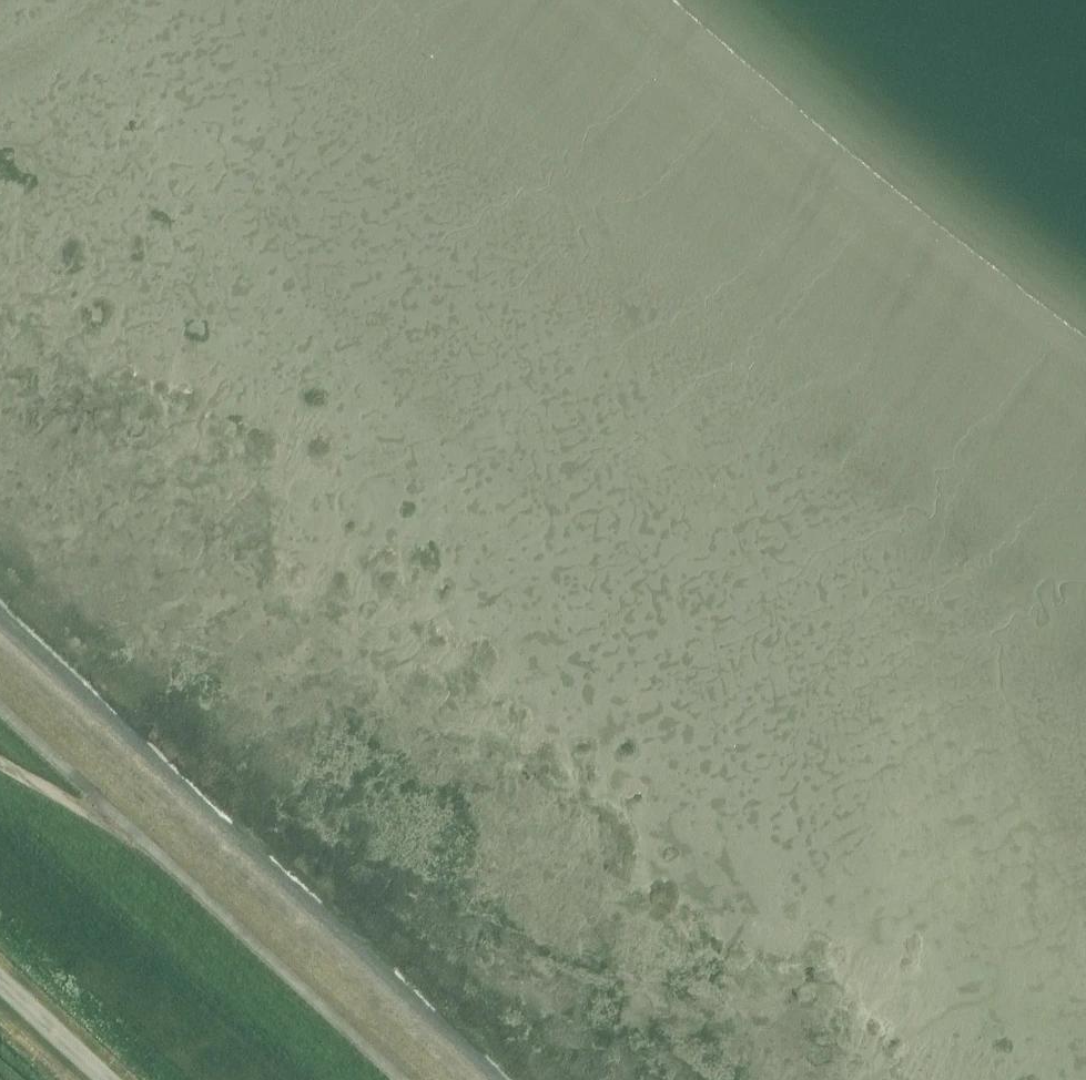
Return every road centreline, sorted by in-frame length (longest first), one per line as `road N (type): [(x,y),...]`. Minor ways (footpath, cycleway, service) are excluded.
road 1 (unclassified): [(106,1079),(0,982)]

